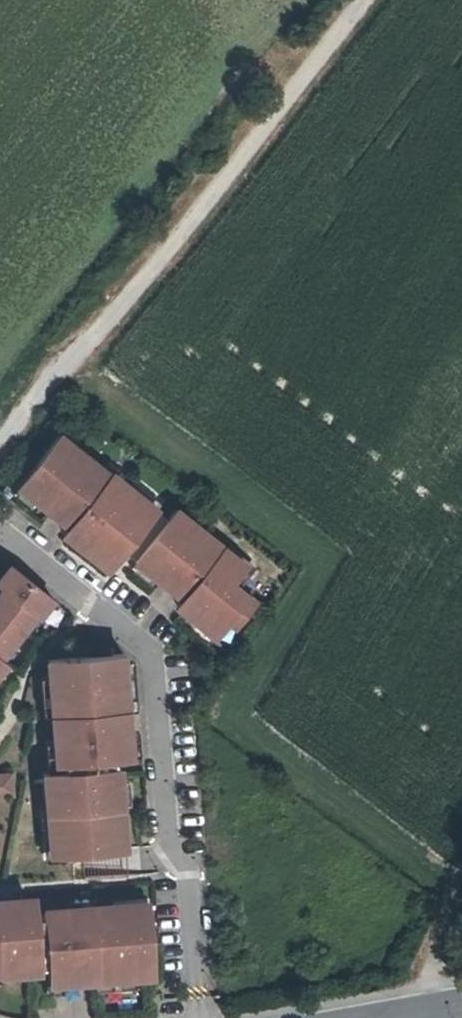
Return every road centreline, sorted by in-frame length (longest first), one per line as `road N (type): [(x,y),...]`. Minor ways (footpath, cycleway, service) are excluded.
road 1 (track): [(350,0),(0,441)]

